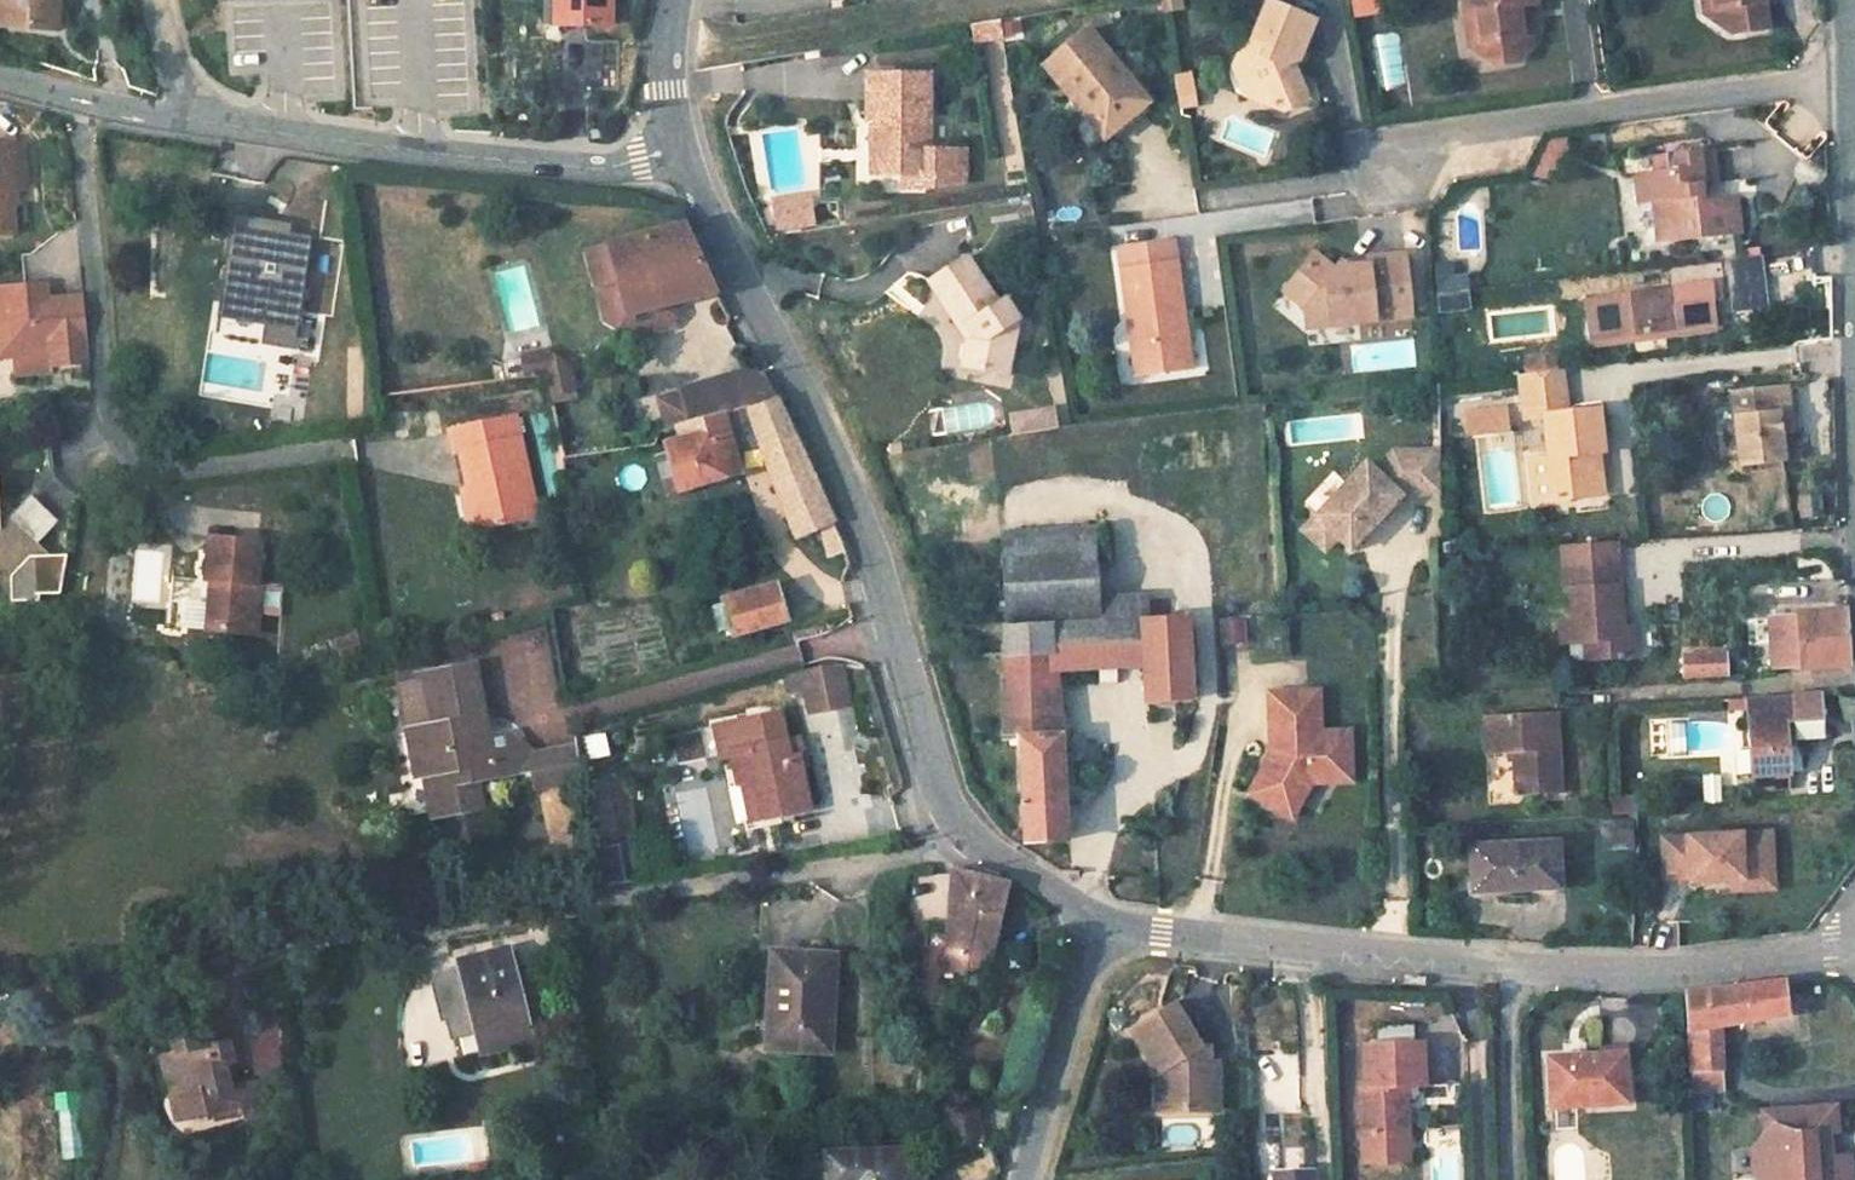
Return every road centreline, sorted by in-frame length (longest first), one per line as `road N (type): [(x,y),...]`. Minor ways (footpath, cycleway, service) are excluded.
road 1 (residential): [(1107,925),(972,844),(945,789),(861,521),(805,390),(679,150)]
road 2 (residential): [(1854,937),(1778,957),(1641,969),(1107,925)]
road 3 (residential): [(192,119),(589,164),(628,165),(679,150)]
road 4 (residential): [(1401,170),(1420,138),(1854,75)]
road 5 (residential): [(81,100),(112,429),(158,481)]
road 6 (residential): [(1107,925),(1018,1179)]
road 7 (residential): [(679,150),(677,0)]
road 8 (residential): [(192,119),(159,0)]

